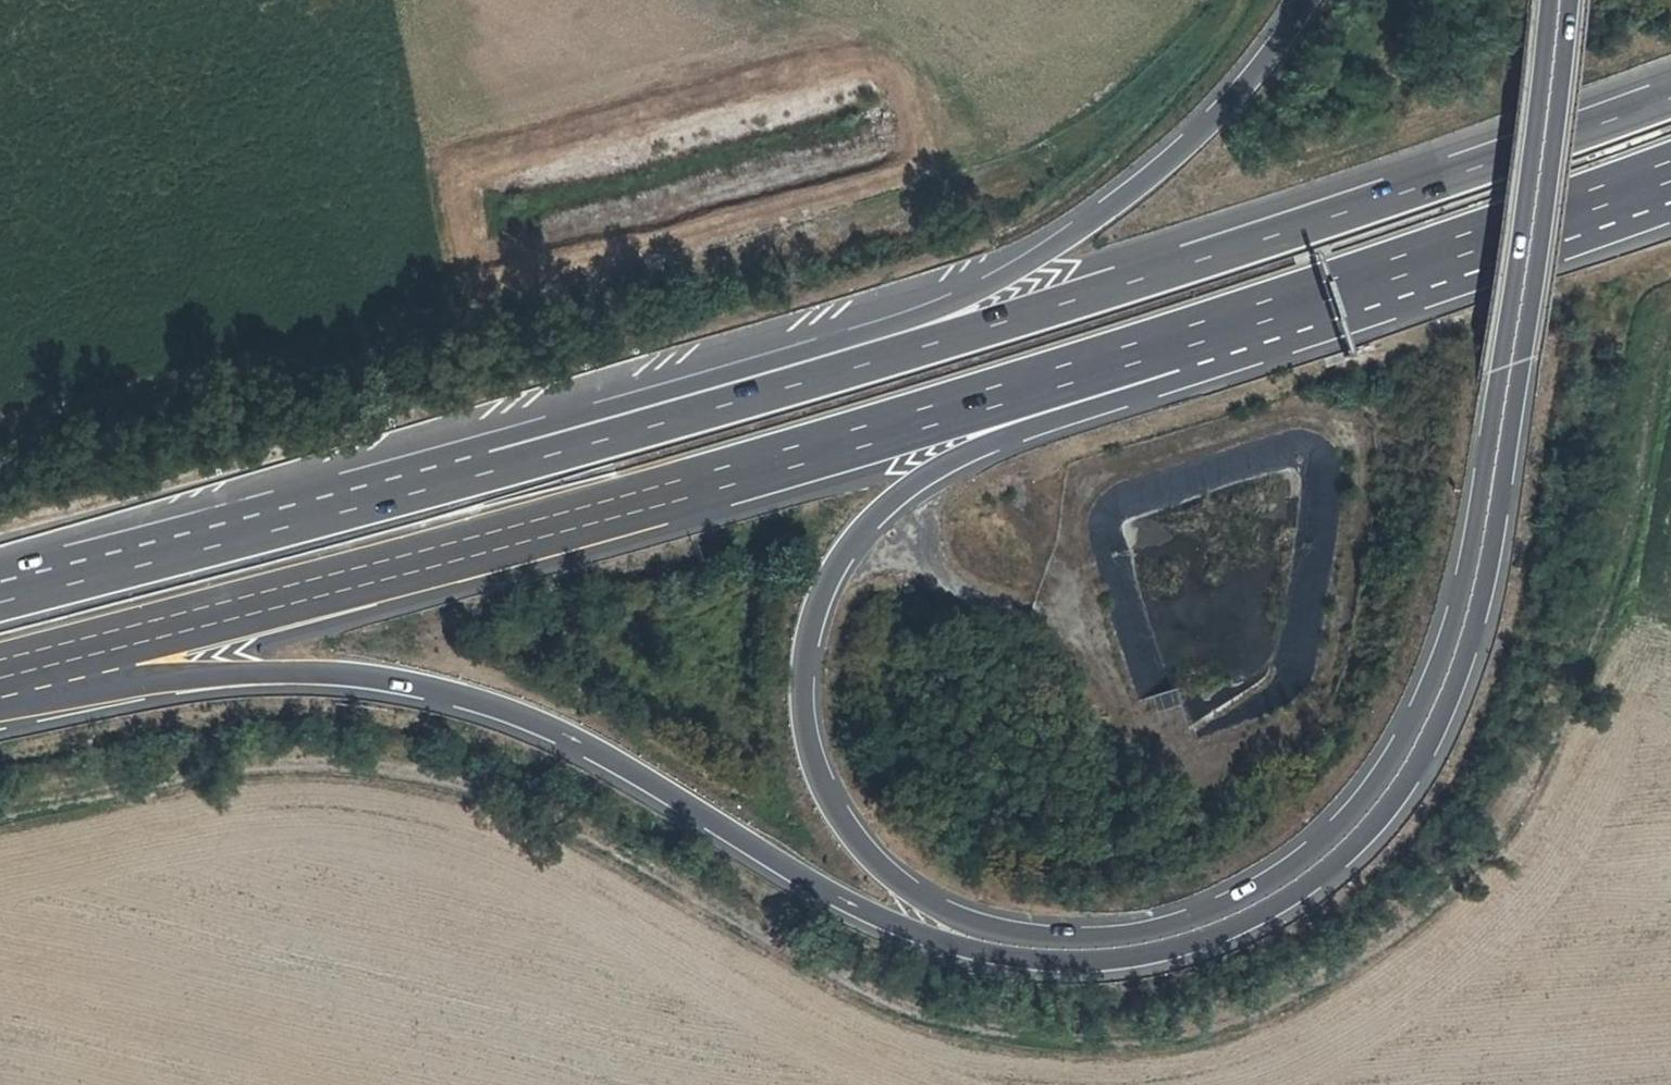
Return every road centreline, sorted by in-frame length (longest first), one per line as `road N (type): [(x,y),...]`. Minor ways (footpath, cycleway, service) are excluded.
road 1 (motorway): [(1670,97),(1030,314),(568,447),(334,503)]
road 2 (motorway): [(0,715),(256,676),(396,679),(570,737),(787,869),(919,935),(1041,960),(1093,961),(1193,940),(1288,887)]
road 3 (motorway): [(0,674),(812,460),(1286,314)]
road 4 (motorway): [(1288,887),(1141,937),(1065,941),(962,922),(886,872),(851,835),(807,740),(803,693),(823,595),(874,519),(930,472),(995,440),(1249,354),(1286,314)]
road 5 (motorway): [(1313,0),(1174,162),(1068,243),(932,307),(334,503)]
road 6 (motorway): [(1558,0),(1468,610),(1414,750),(1331,855),(1288,887)]
road 7 (track): [(804,0),(1002,120),(1035,128),(1069,110),(1187,0)]
road 8 (motorway): [(1286,314),(1670,182)]
road 9 (motorway): [(334,503),(0,588)]

